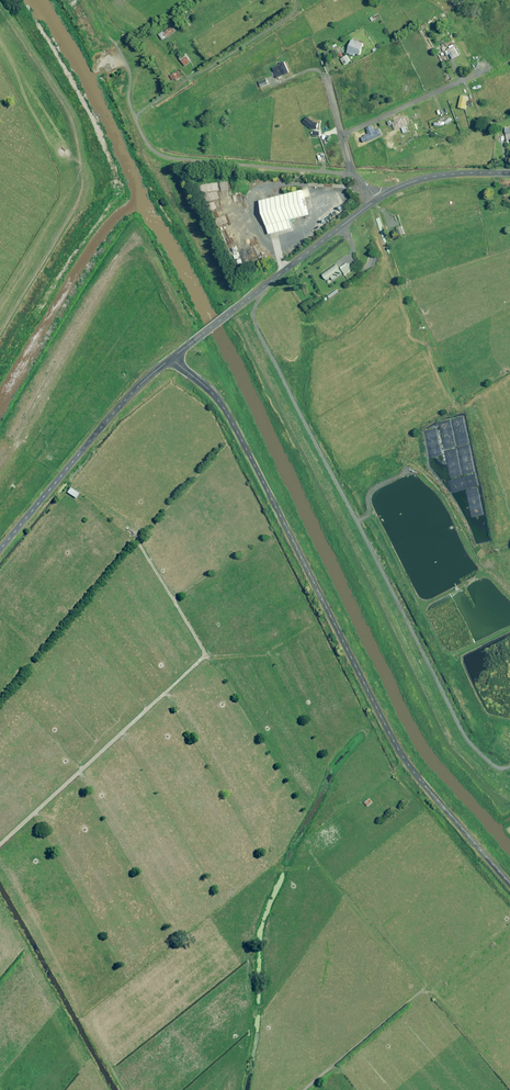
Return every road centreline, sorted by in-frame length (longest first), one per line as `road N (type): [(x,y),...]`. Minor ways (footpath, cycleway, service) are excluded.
road 1 (unclassified): [(171,359),(230,416),(398,754),(509,884)]
road 2 (track): [(496,774),(459,736),(391,608),(256,326),(258,292)]
road 3 (residential): [(354,174),(161,152),(138,129),(131,75),(119,65)]
road 4 (unclassified): [(0,550),(114,413),(171,359)]
road 5 (unclassified): [(195,340),(377,199)]
road 6 (track): [(426,987),(308,1089)]
road 7 (residential): [(481,71),(342,135)]
road 8 (unclassified): [(377,199),(434,177),(509,173)]

